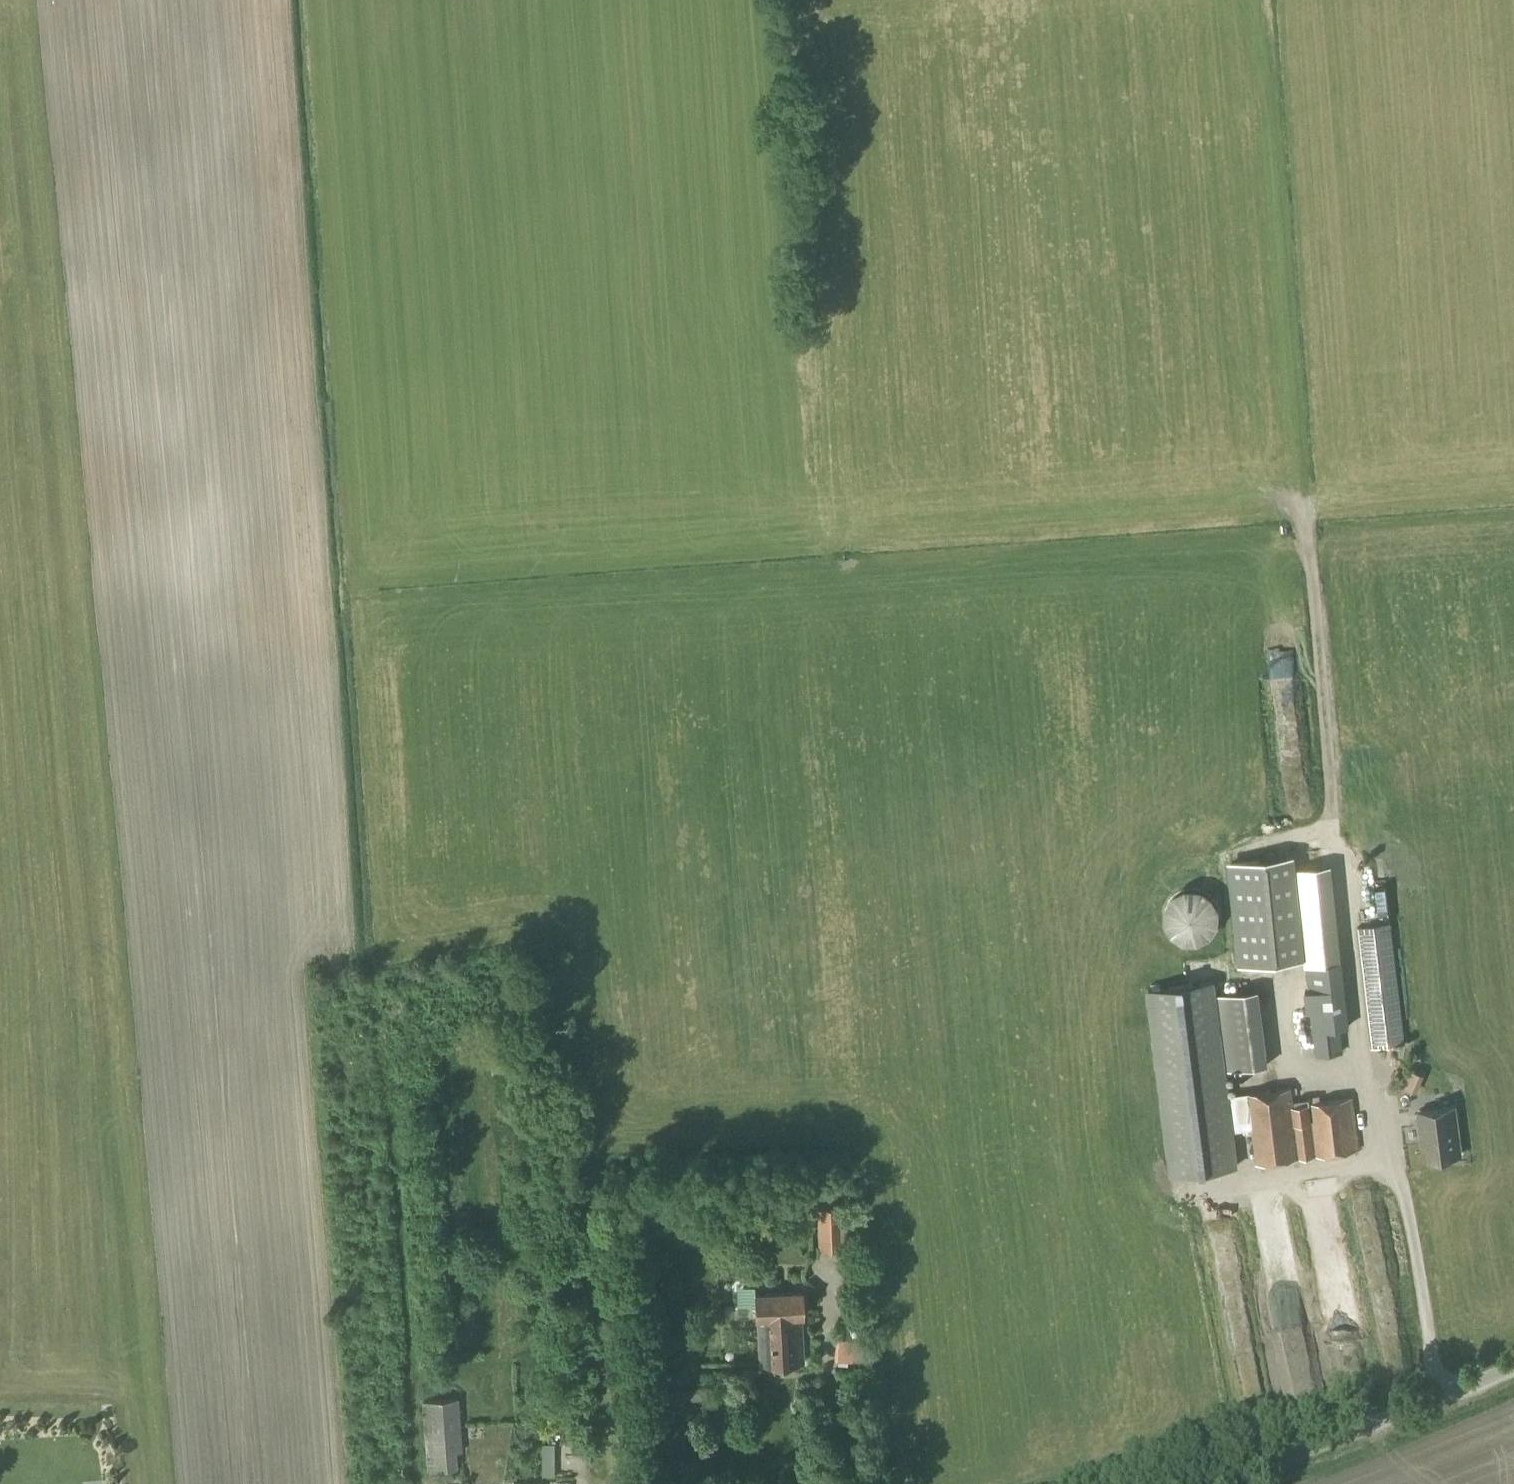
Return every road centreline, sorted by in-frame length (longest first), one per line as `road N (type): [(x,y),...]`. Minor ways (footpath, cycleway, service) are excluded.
road 1 (unclassified): [(1222,1483),(1513,1370)]

